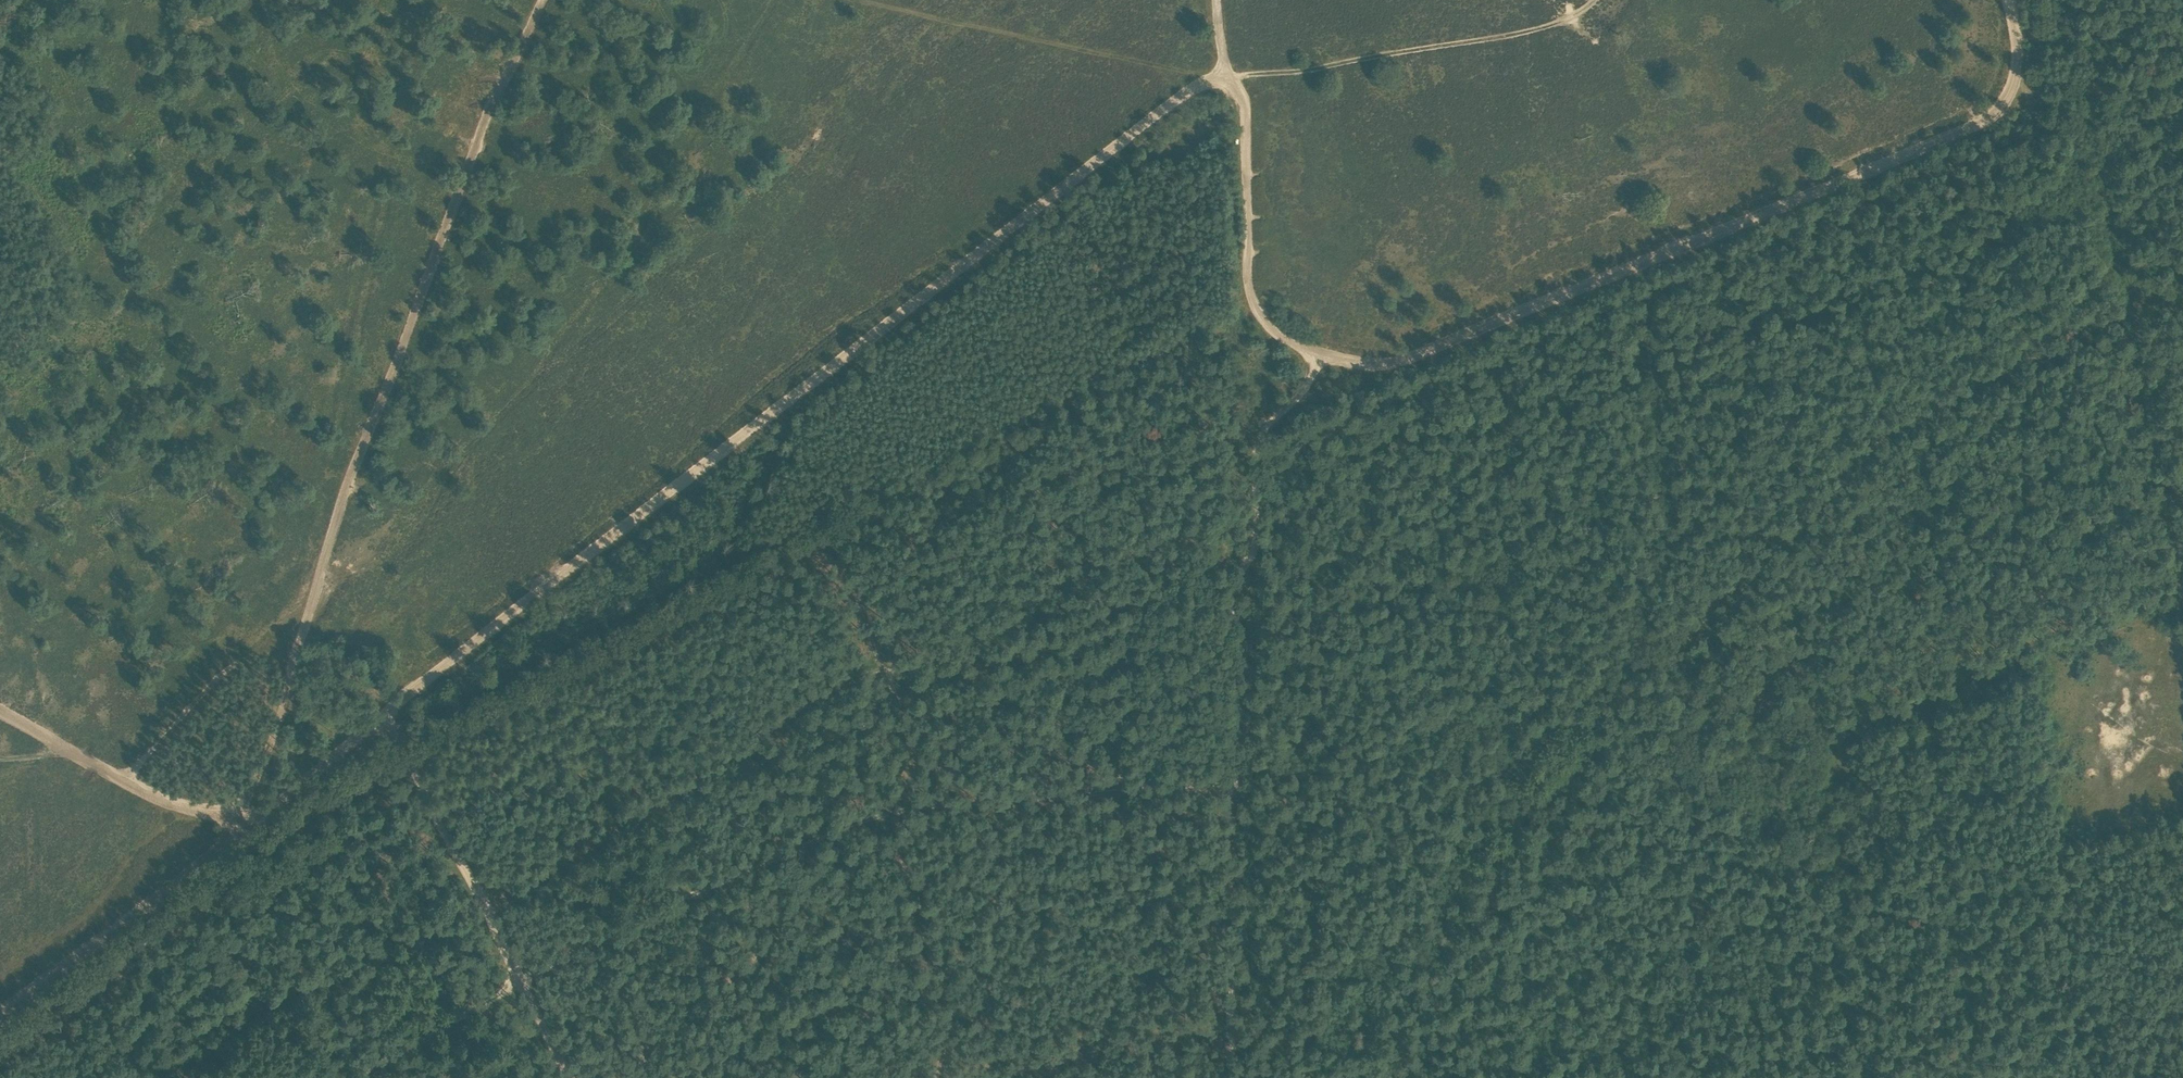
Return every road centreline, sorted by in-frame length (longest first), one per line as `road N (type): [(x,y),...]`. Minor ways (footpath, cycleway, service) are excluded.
road 1 (track): [(232,837),(1202,84),(1230,83),(1245,105),(1254,302),(1277,332),(1319,357)]
road 2 (track): [(362,1077),(521,981),(853,823),(904,810),(1233,780)]
road 3 (track): [(1319,357),(1403,362),(1976,127),(2021,67),(2017,0)]
road 4 (track): [(1319,357),(1304,391),(1256,440),(1251,549),(1236,589),(1232,1077)]
road 5 (track): [(540,0),(423,285),(327,545),(295,656)]
road 6 (track): [(309,964),(331,947),(475,896),(880,652)]
road 7 (track): [(824,524),(912,735),(901,836),(936,992),(933,1077)]
road 8 (track): [(383,718),(571,1077)]
road 9 (track): [(884,662),(956,669),(1015,660),(1121,615),(1187,574),(1247,561)]
road 10 (track): [(1595,0),(1532,30),(1246,73),(1230,83)]
road 11 (track): [(232,837),(0,1015)]
road 12 (track): [(1232,1027),(977,1077)]
road 13 (track): [(295,656),(234,663),(125,780)]
road 14 (track): [(295,656),(258,777),(231,818)]
road 15 (track): [(125,780),(170,804),(231,818),(232,837)]
road 16 (track): [(103,968),(160,1077)]

